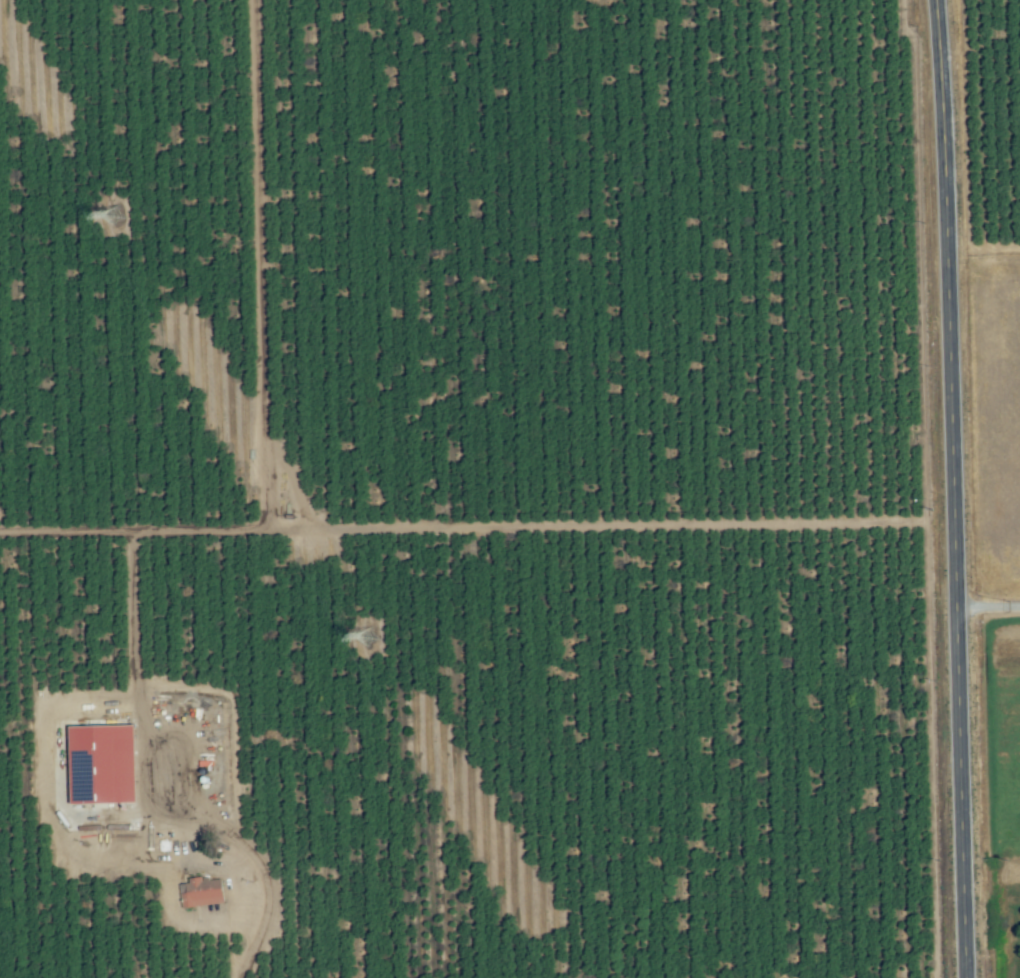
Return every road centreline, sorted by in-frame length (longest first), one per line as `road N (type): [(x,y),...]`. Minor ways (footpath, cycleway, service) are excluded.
road 1 (secondary): [(967,977),(936,0)]

